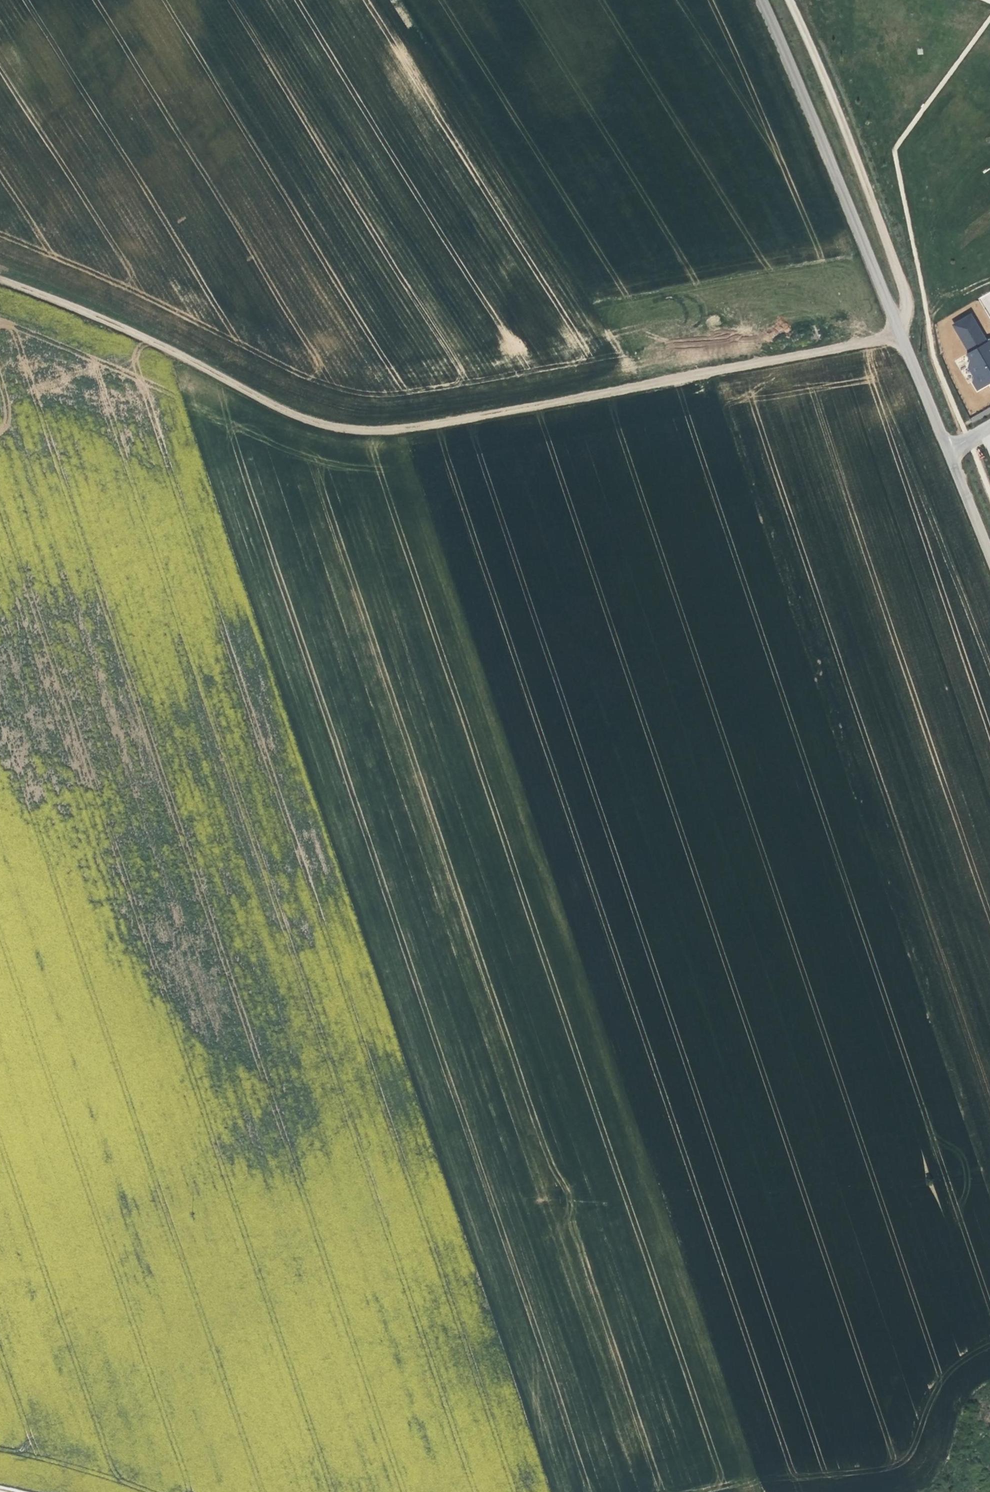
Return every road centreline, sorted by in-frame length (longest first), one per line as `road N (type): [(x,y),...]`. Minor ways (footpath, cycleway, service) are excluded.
road 1 (track): [(0,279),(159,343),(324,425),(426,425),(904,336)]
road 2 (unclassified): [(949,452),(766,0)]

